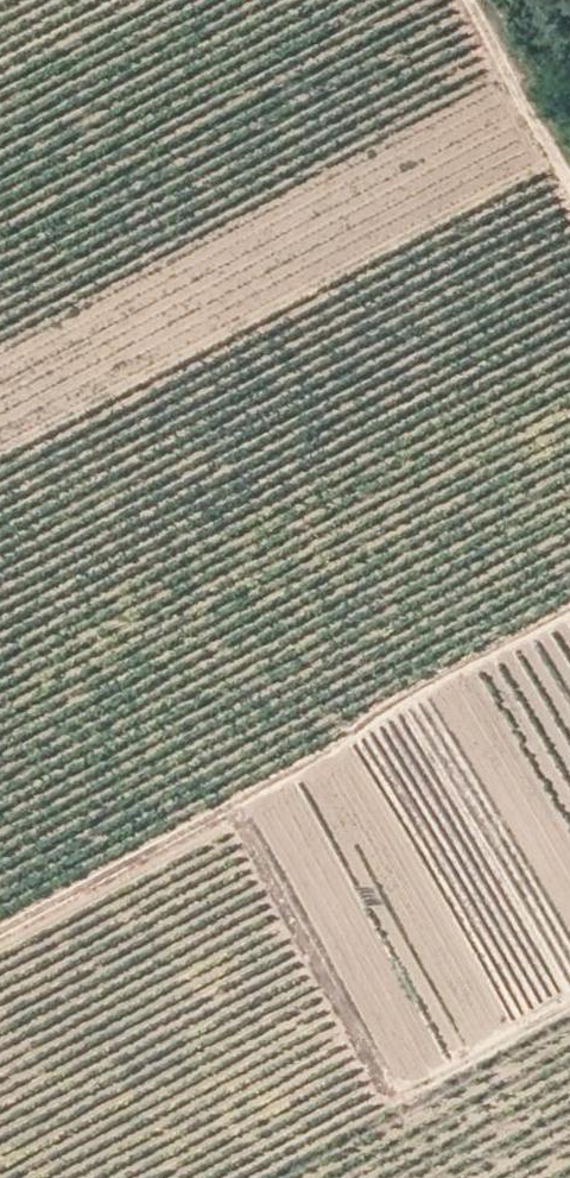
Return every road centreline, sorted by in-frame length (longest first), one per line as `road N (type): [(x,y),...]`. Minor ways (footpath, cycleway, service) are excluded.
road 1 (track): [(0,926),(330,746),(371,711),(569,603)]
road 2 (track): [(464,0),(569,184)]

